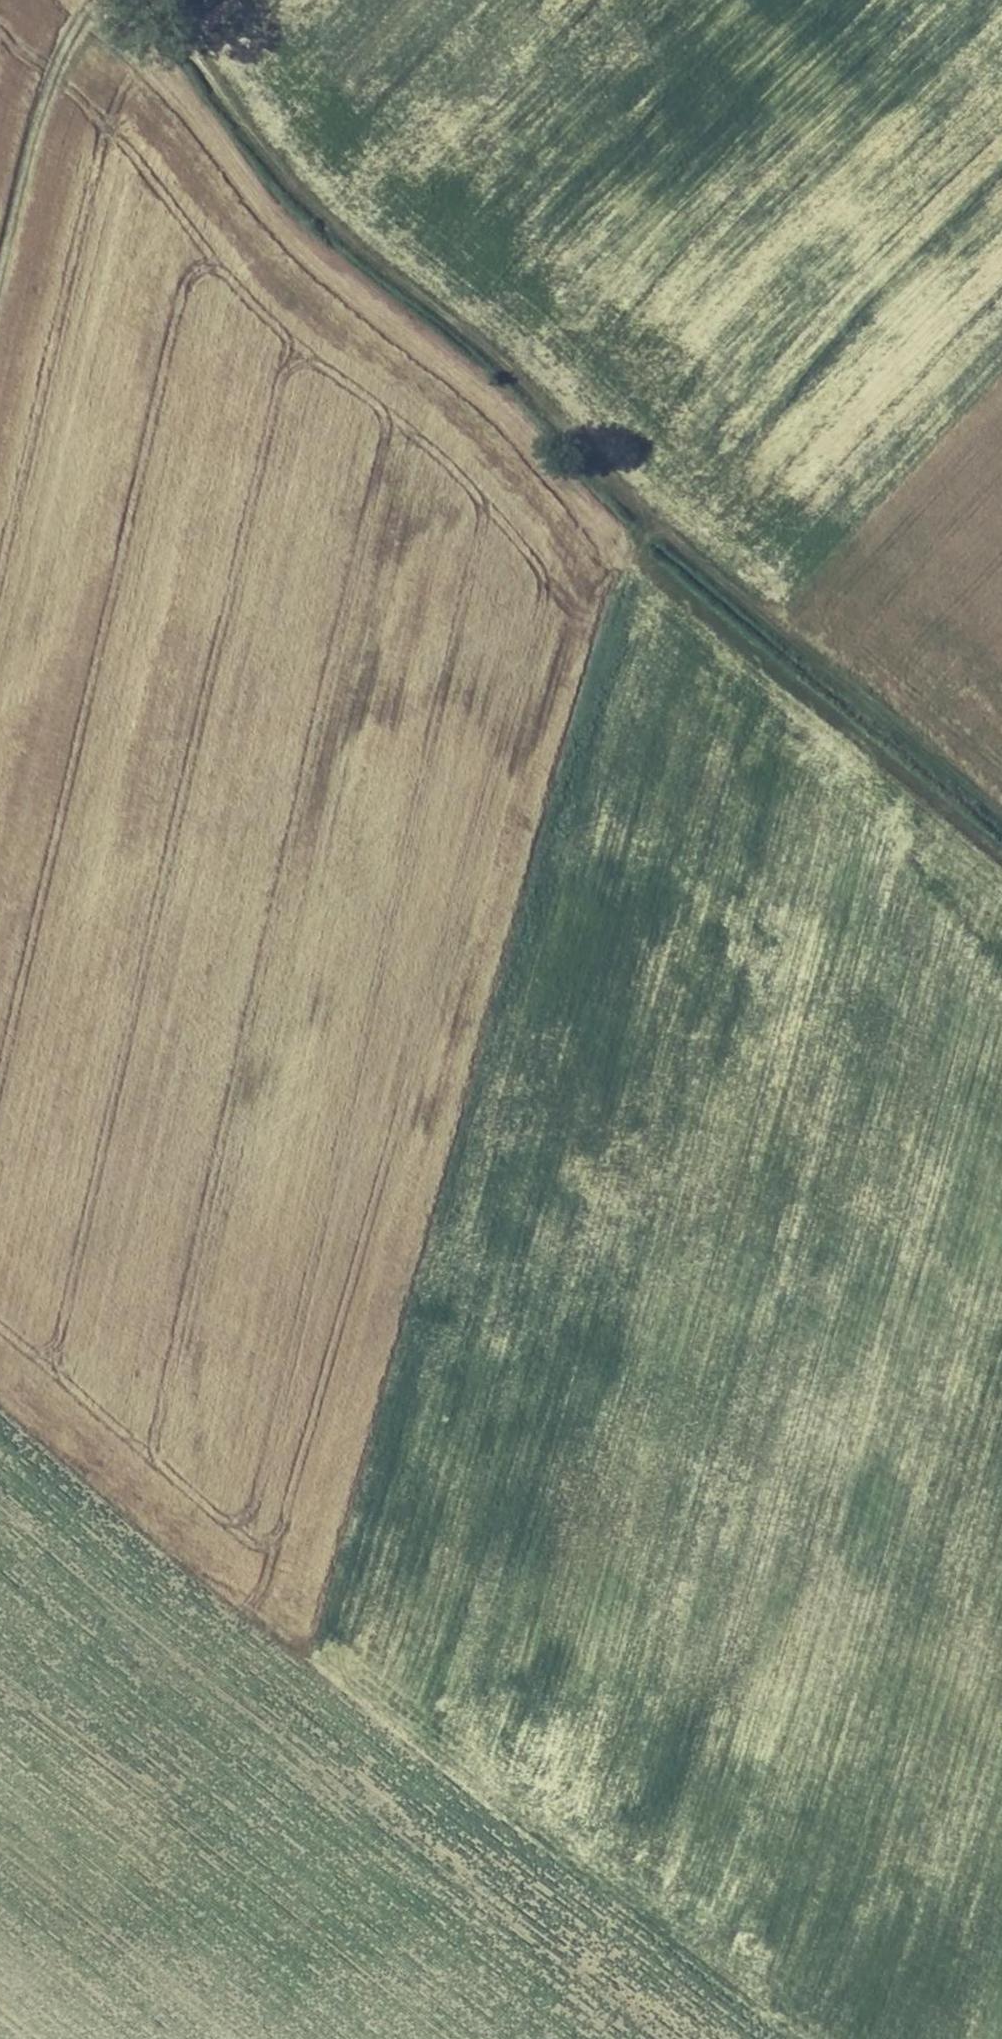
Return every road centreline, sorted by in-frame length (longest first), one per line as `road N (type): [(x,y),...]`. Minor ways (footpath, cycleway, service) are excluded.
road 1 (track): [(0,273),(36,118),(81,14),(110,5),(183,17),(223,0)]

